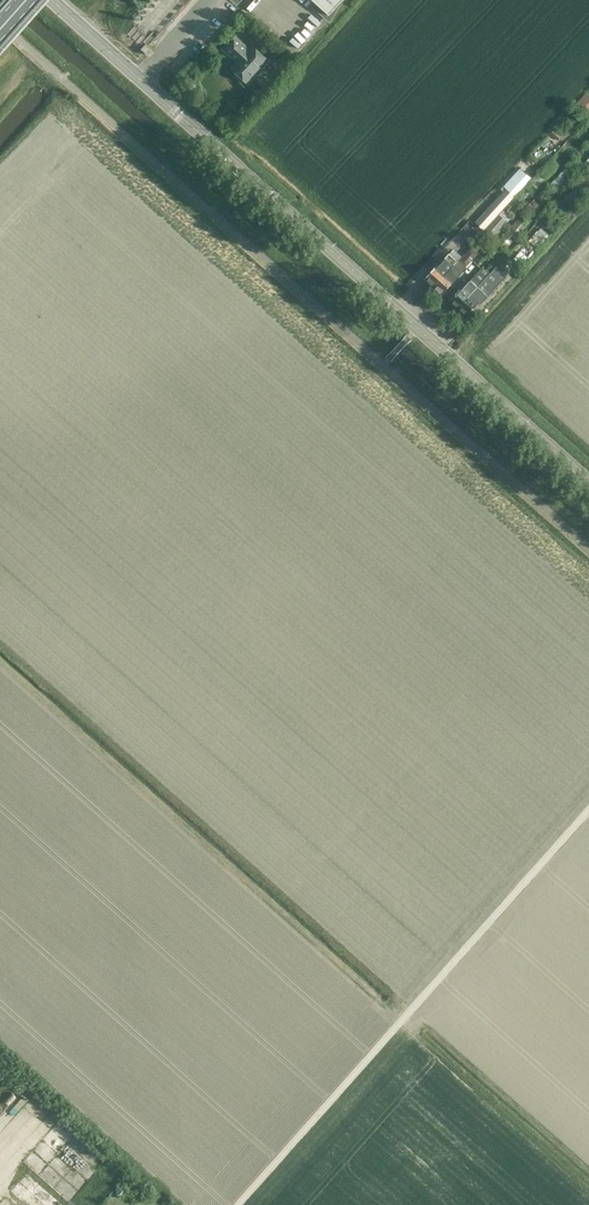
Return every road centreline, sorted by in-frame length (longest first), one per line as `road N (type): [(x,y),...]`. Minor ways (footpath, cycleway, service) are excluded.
road 1 (tertiary): [(588,481),(52,0)]
road 2 (track): [(236,1204),(588,810)]

